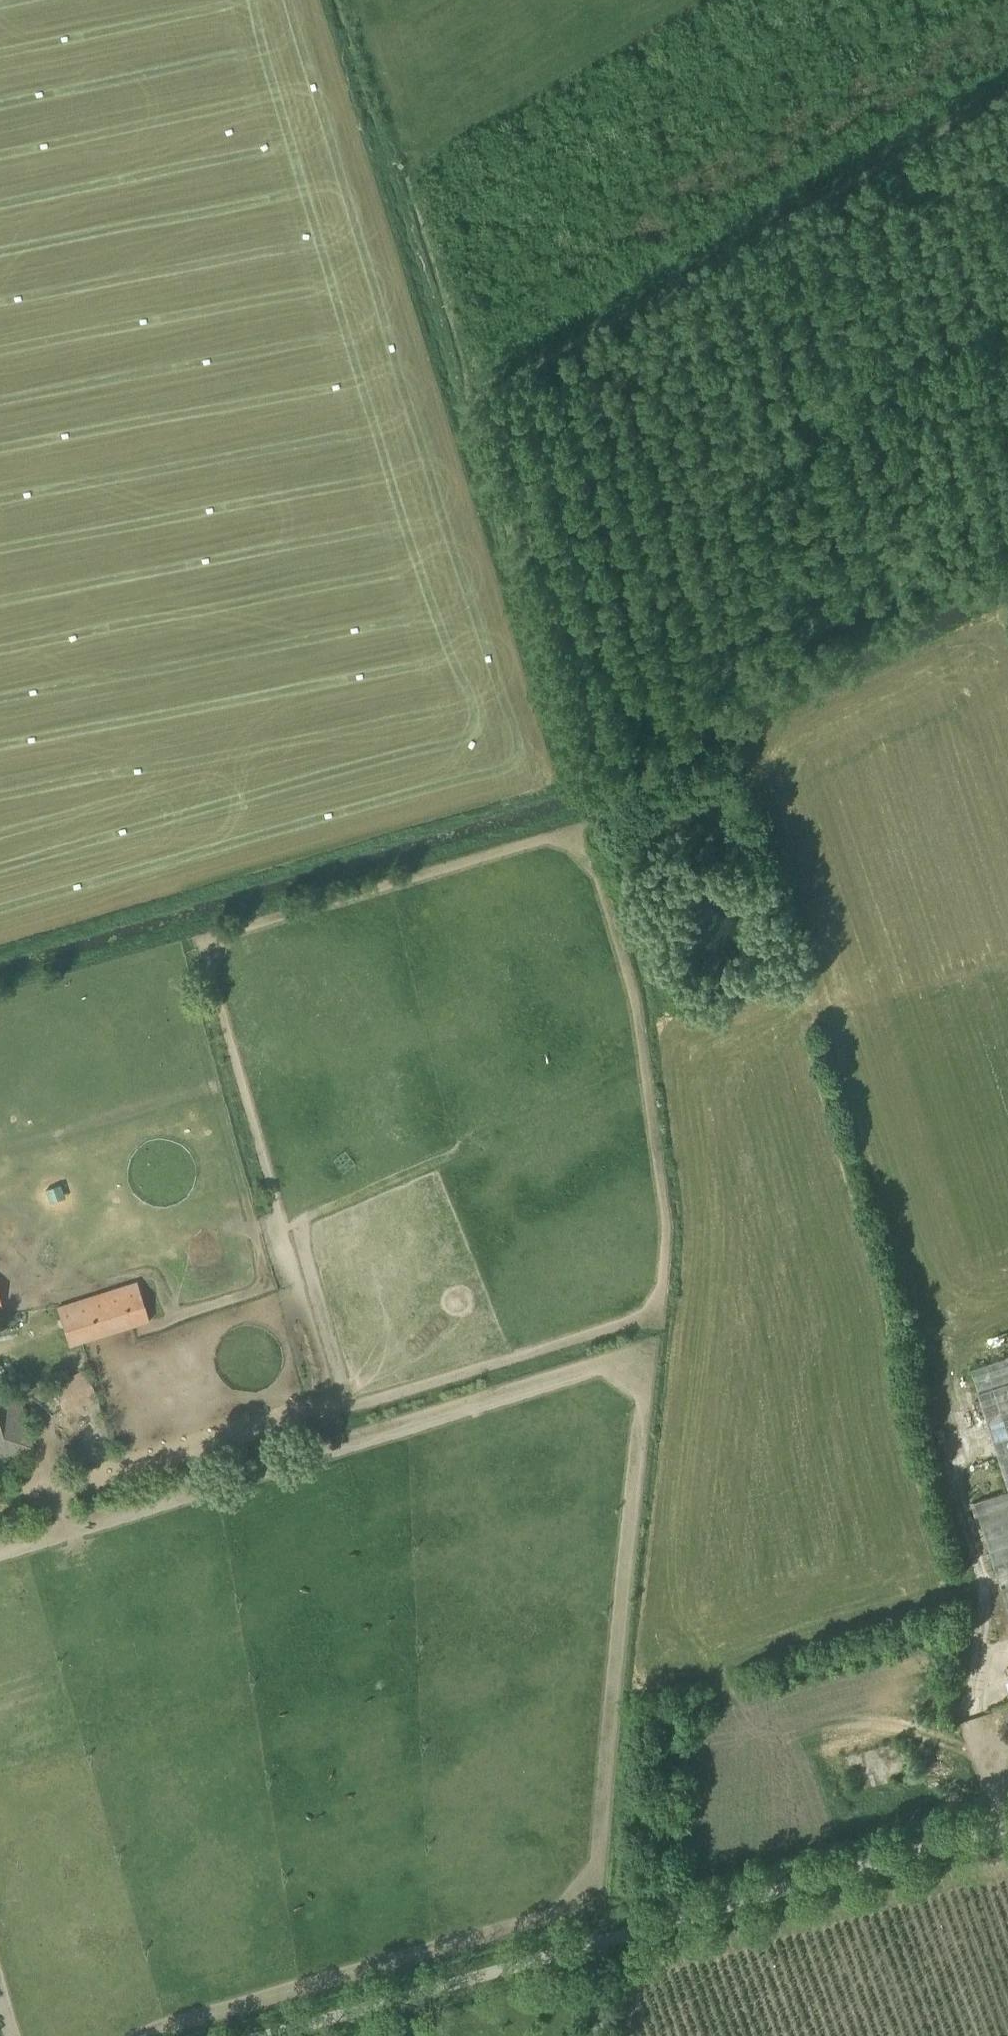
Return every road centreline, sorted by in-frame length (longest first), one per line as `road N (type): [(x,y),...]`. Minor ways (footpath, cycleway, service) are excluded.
road 1 (unclassified): [(307,2035),(1007,1838)]

